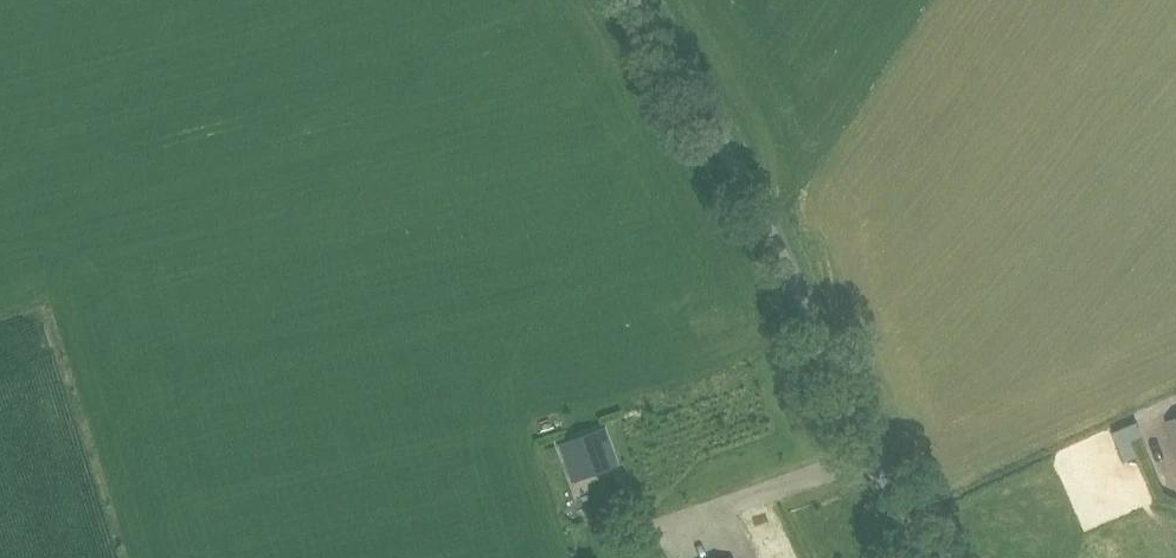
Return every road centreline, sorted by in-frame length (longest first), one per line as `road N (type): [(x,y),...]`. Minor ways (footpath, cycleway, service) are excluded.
road 1 (unclassified): [(916,557),(745,181),(641,0)]

